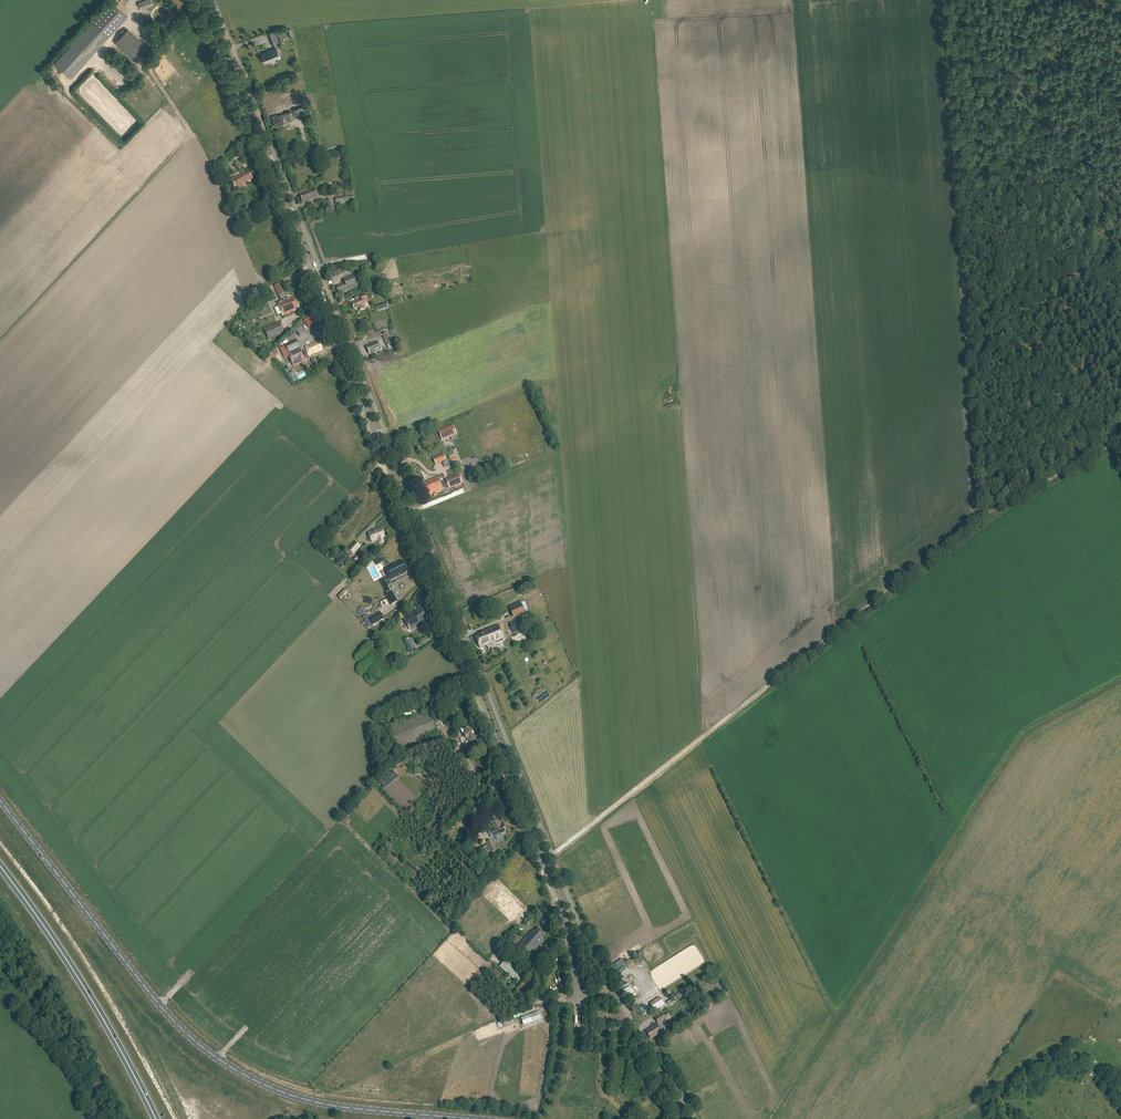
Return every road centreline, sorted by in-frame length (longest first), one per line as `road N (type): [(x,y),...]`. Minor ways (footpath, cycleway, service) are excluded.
road 1 (unclassified): [(578,1001),(570,940),(547,870),(204,0)]
road 2 (secondary): [(465,1118),(302,1099),(209,1053),(154,1000),(0,801)]
road 3 (track): [(979,517),(551,854)]
road 4 (track): [(943,0),(979,517)]
road 5 (trunk): [(154,1118),(90,999),(0,867)]
road 6 (track): [(979,517),(1120,447)]
road 7 (track): [(992,1091),(1070,1051),(1120,1079)]

